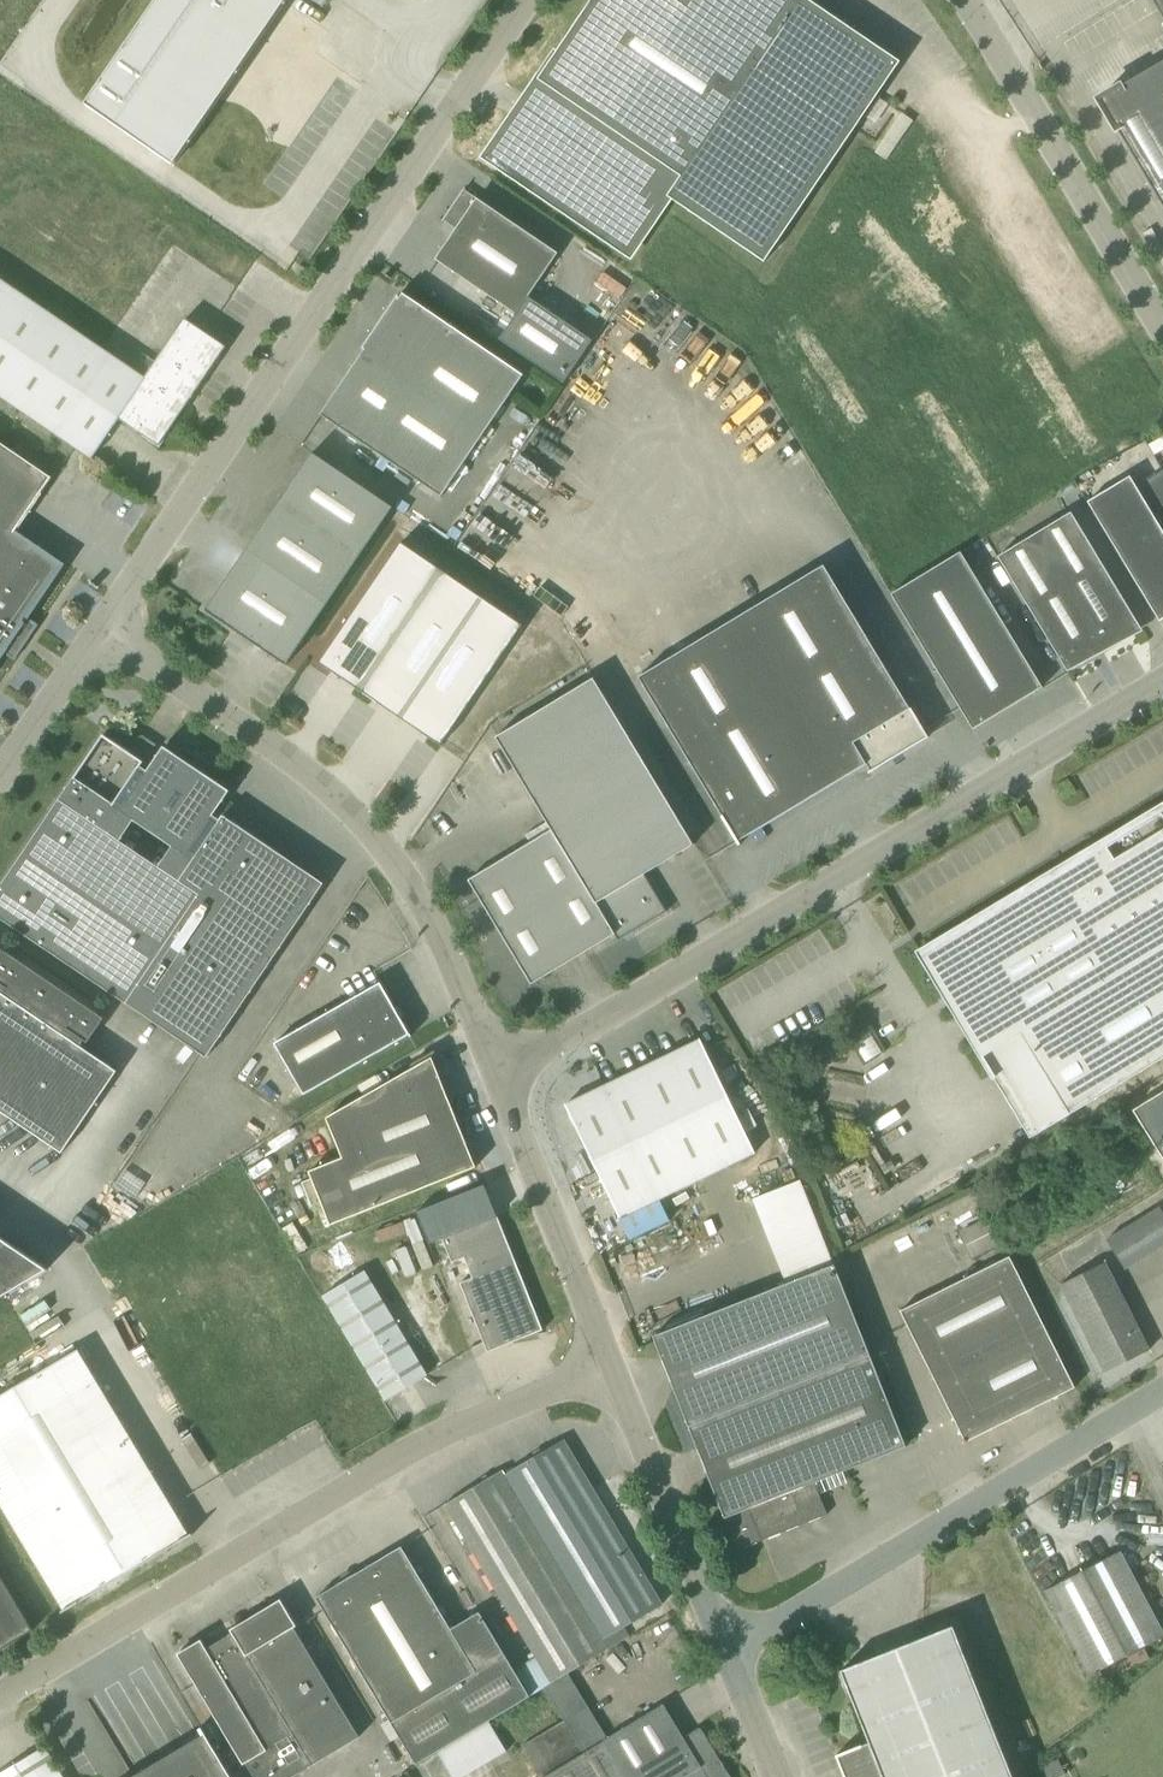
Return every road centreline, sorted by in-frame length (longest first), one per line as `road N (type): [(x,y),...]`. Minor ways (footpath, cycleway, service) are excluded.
road 1 (unclassified): [(494,1068),(569,1038),(1162,683)]
road 2 (unclassified): [(528,0),(101,631)]
road 3 (unclassified): [(0,1697),(428,1442),(609,1368)]
road 4 (unclassified): [(494,1068),(428,906),(317,778),(101,631)]
road 5 (unclassified): [(728,1654),(1162,1392)]
road 6 (unclassified): [(1162,330),(965,0)]
road 7 (unclassified): [(609,1368),(494,1068)]
road 8 (unclassified): [(728,1654),(609,1368)]
road 9 (unclassified): [(101,631),(0,779)]
road 10 (unclassified): [(777,1776),(728,1654)]

